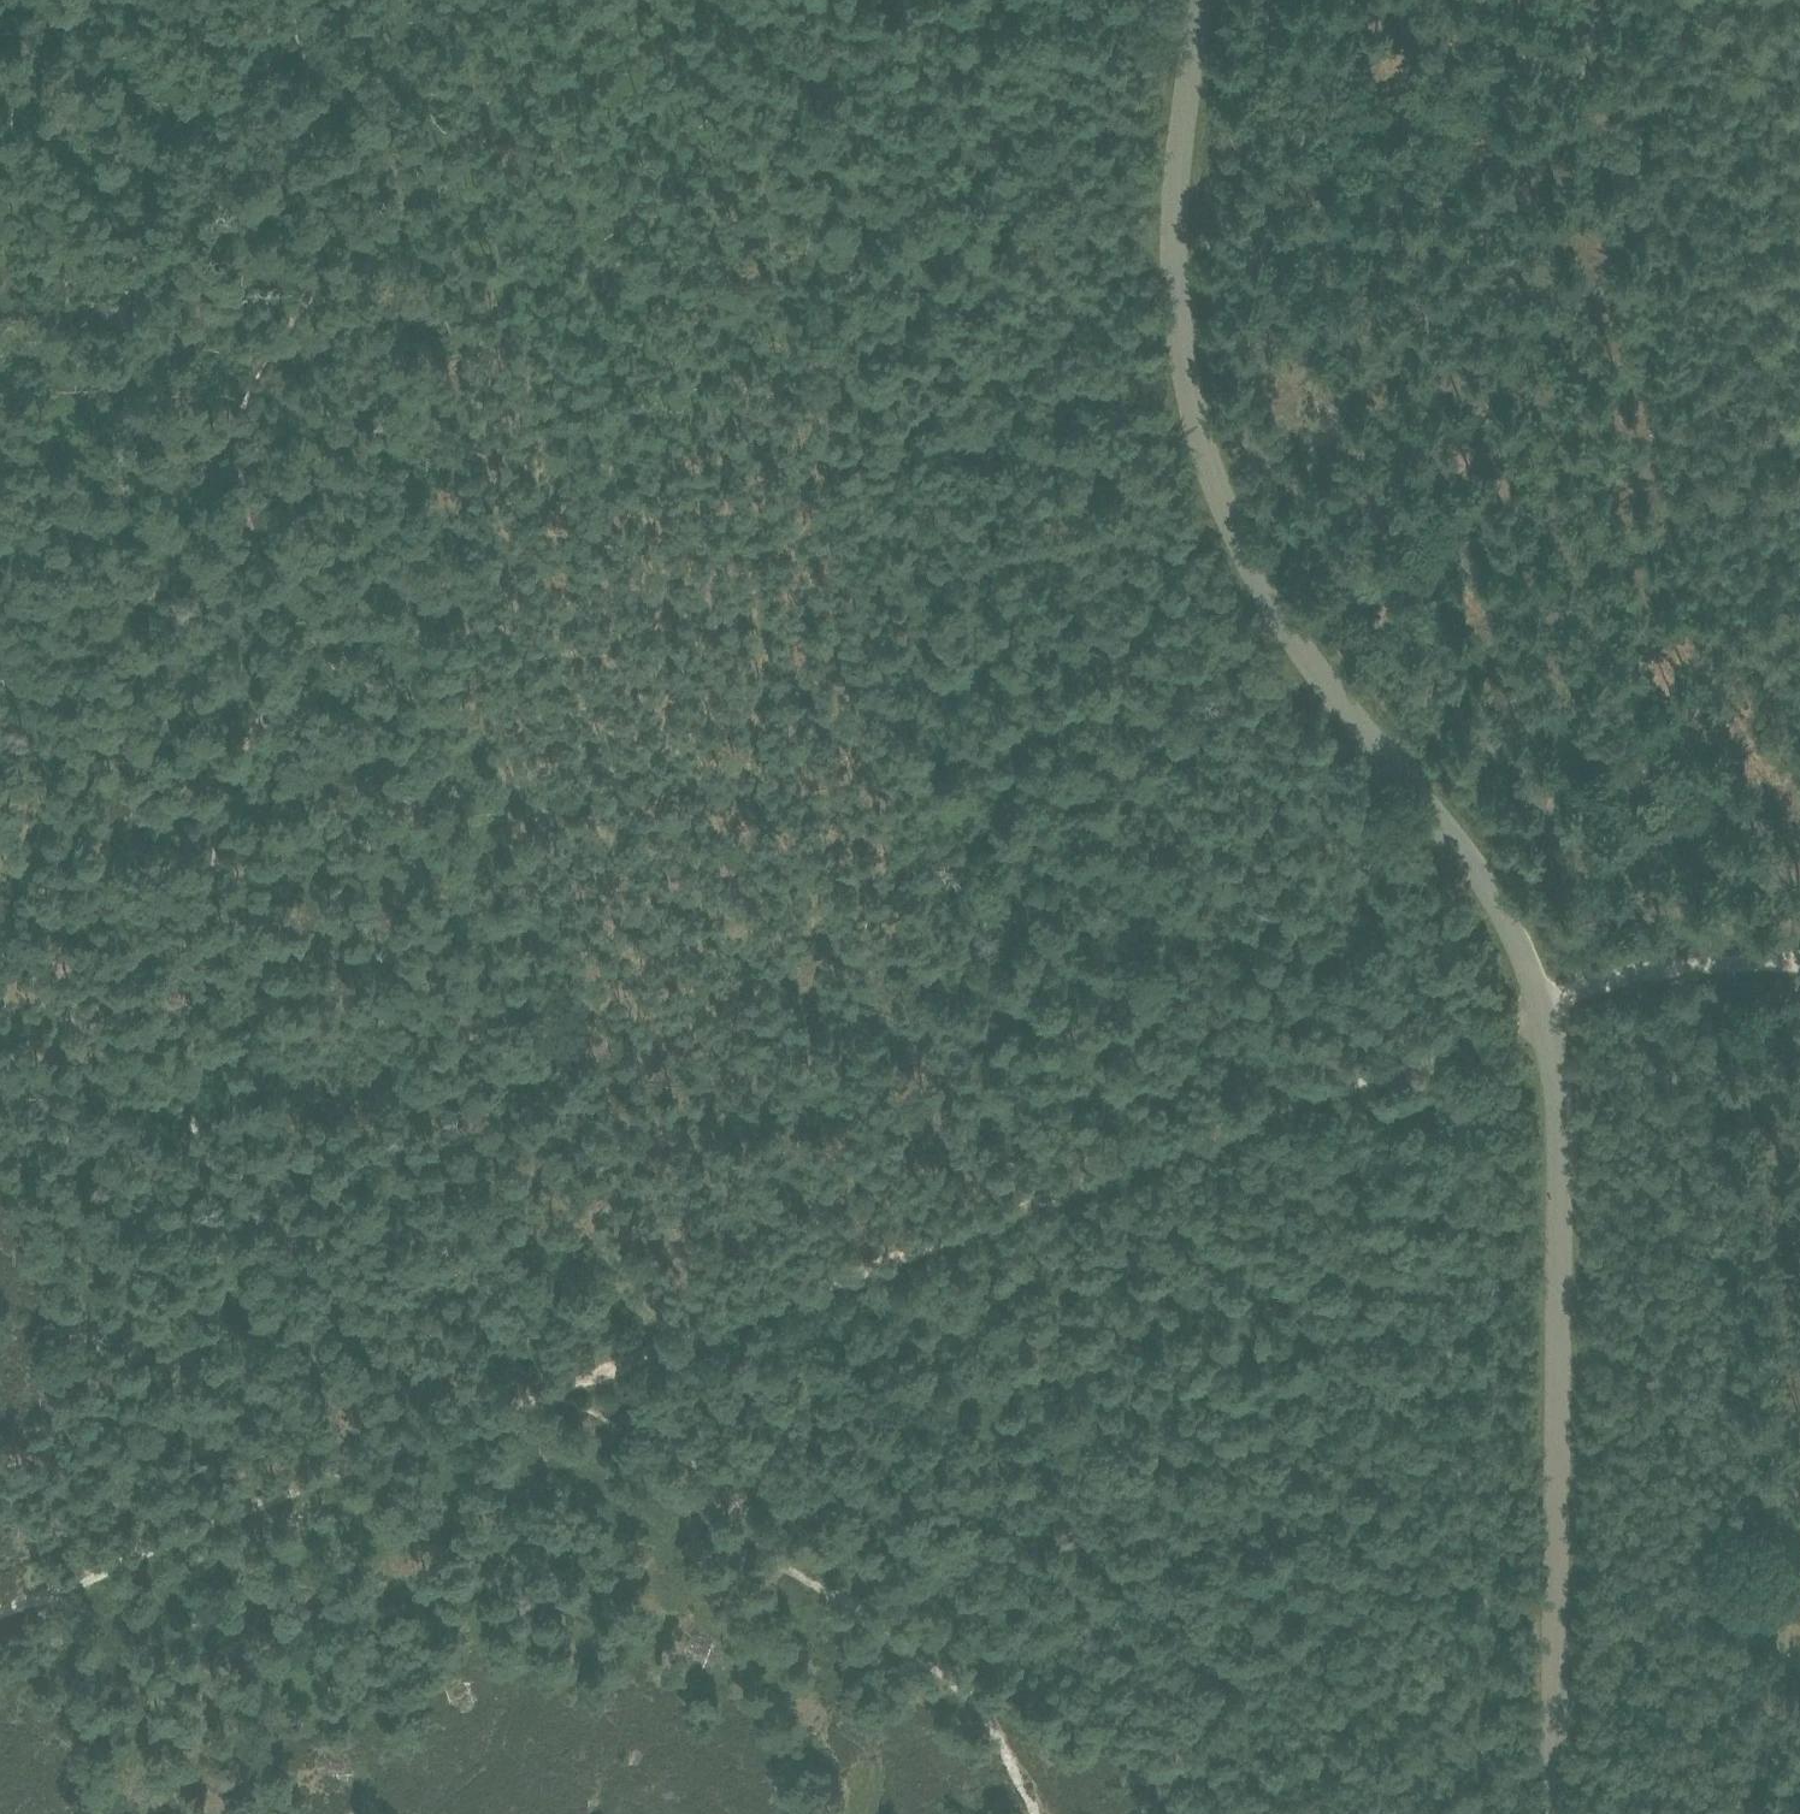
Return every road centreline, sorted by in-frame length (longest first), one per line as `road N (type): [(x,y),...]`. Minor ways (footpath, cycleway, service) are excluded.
road 1 (unclassified): [(1562,1813),(1564,1141),(1556,1052),(1489,897),(1315,669),(1274,598),(1201,423),(1174,269),(1188,89),(1205,0)]
road 2 (track): [(1338,1093),(612,1367)]
road 3 (track): [(612,1367),(0,1600)]
road 4 (track): [(1799,968),(1692,968),(1541,1005),(1510,1027),(1338,1093)]

